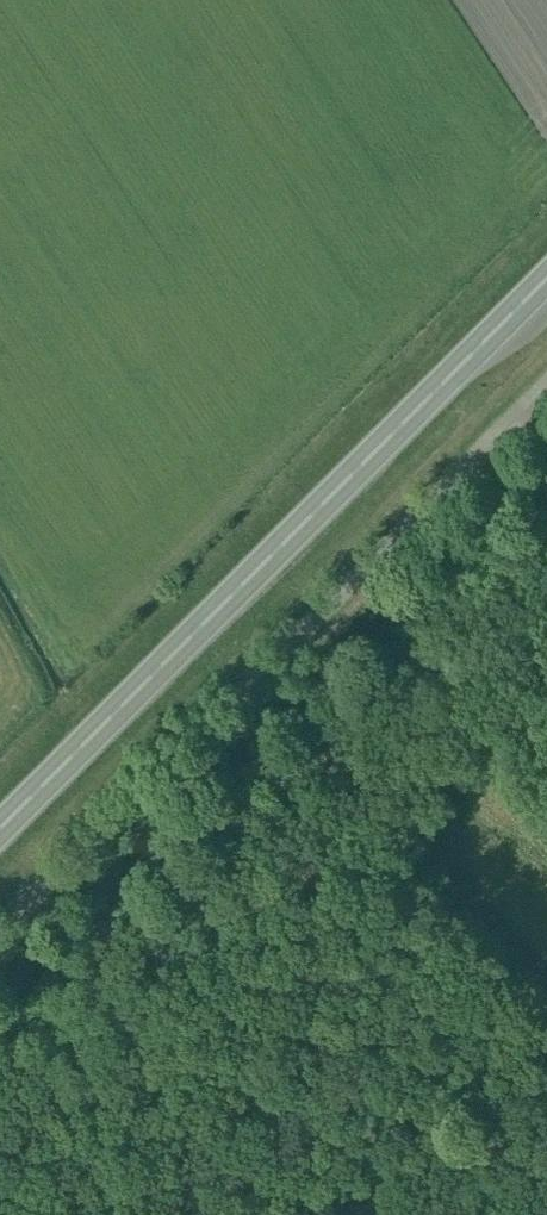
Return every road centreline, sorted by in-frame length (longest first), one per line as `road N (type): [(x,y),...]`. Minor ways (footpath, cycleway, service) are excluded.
road 1 (track): [(0,1085),(546,529)]
road 2 (trunk): [(0,826),(546,277)]
road 3 (unclassified): [(0,928),(546,384)]

